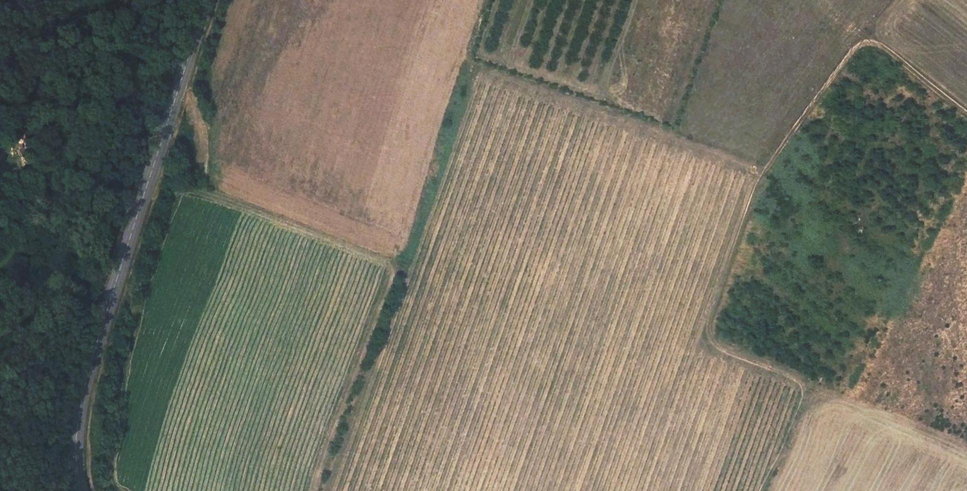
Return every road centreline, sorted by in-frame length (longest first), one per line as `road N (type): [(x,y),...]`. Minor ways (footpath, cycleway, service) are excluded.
road 1 (track): [(763,490),(800,417),(799,388),(782,368),(710,342),(705,324),(765,168),(869,34),(966,114)]
road 2 (primary): [(204,0),(78,401),(77,490)]

